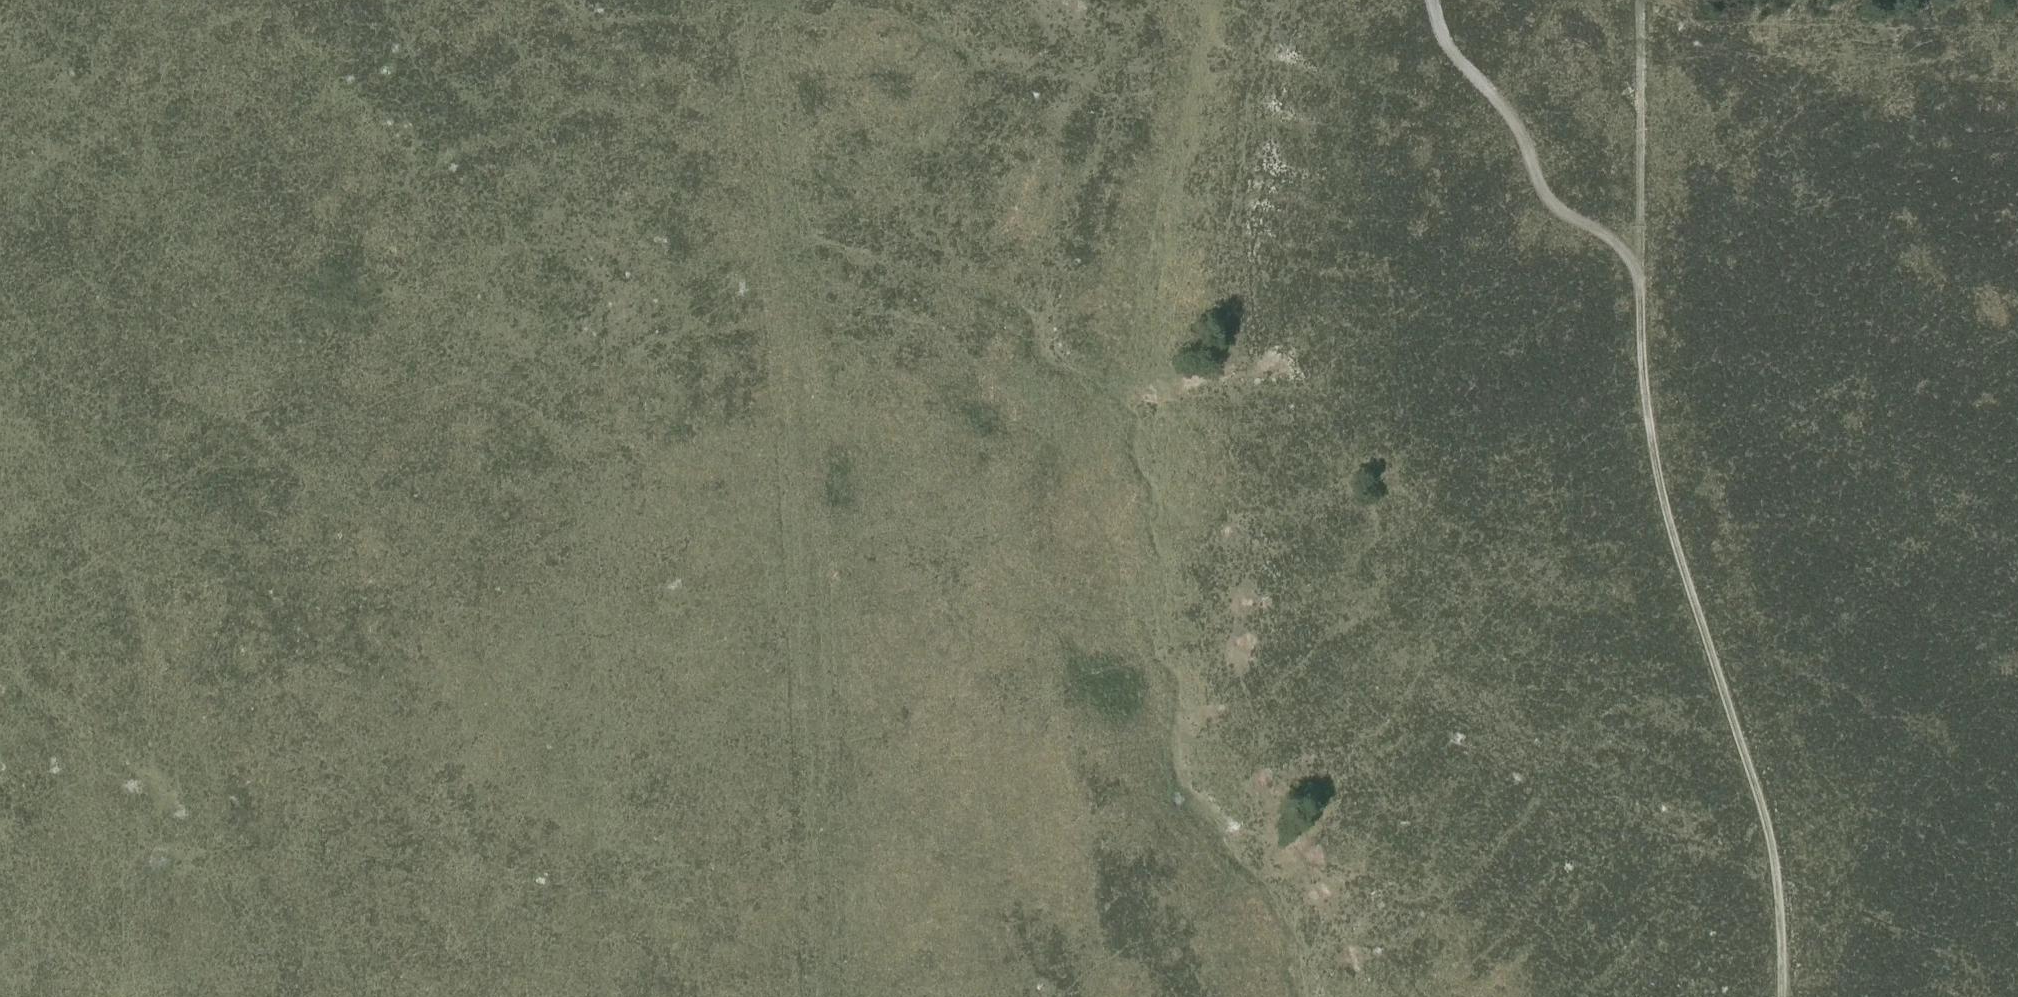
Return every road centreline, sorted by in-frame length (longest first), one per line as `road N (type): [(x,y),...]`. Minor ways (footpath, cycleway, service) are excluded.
road 1 (track): [(1640,271),(1649,441),(1772,850),(1781,996)]
road 2 (track): [(1432,0),(1449,47),(1511,116),(1556,209),(1620,249),(1640,271)]
road 3 (track): [(1638,0),(1640,271)]

